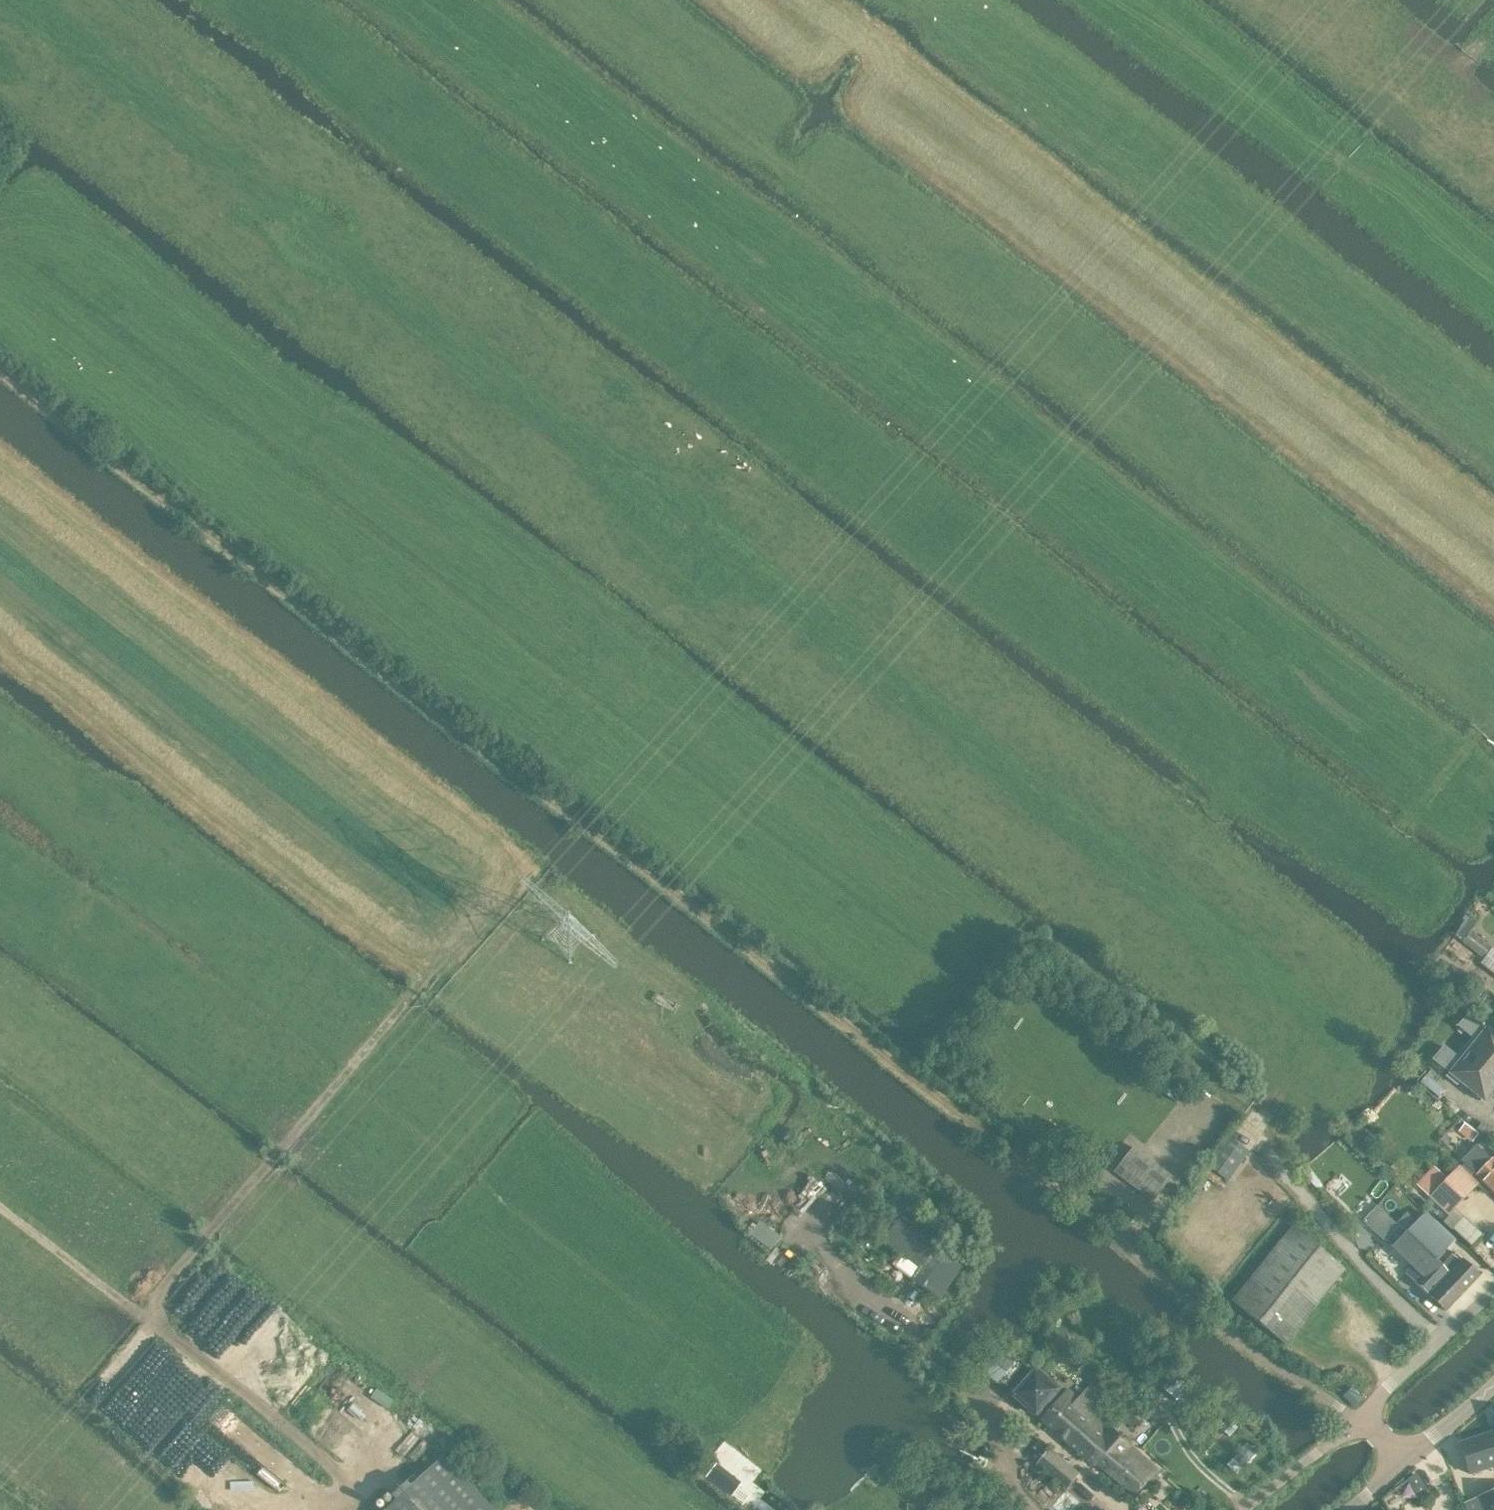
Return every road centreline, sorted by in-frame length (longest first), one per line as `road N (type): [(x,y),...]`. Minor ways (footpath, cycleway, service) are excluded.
road 1 (track): [(153,1319),(164,1287),(427,978)]
road 2 (track): [(804,1211),(839,1270),(906,1320),(992,1415),(1005,1474),(1035,1509)]
road 3 (track): [(347,1509),(344,1472),(153,1319)]
road 4 (track): [(153,1319),(0,1202)]
road 5 (unclassified): [(1493,1287),(1355,1420)]
road 6 (unclassified): [(1355,1420),(1241,1509)]
road 7 (unclassified): [(1403,1462),(1493,1379)]

